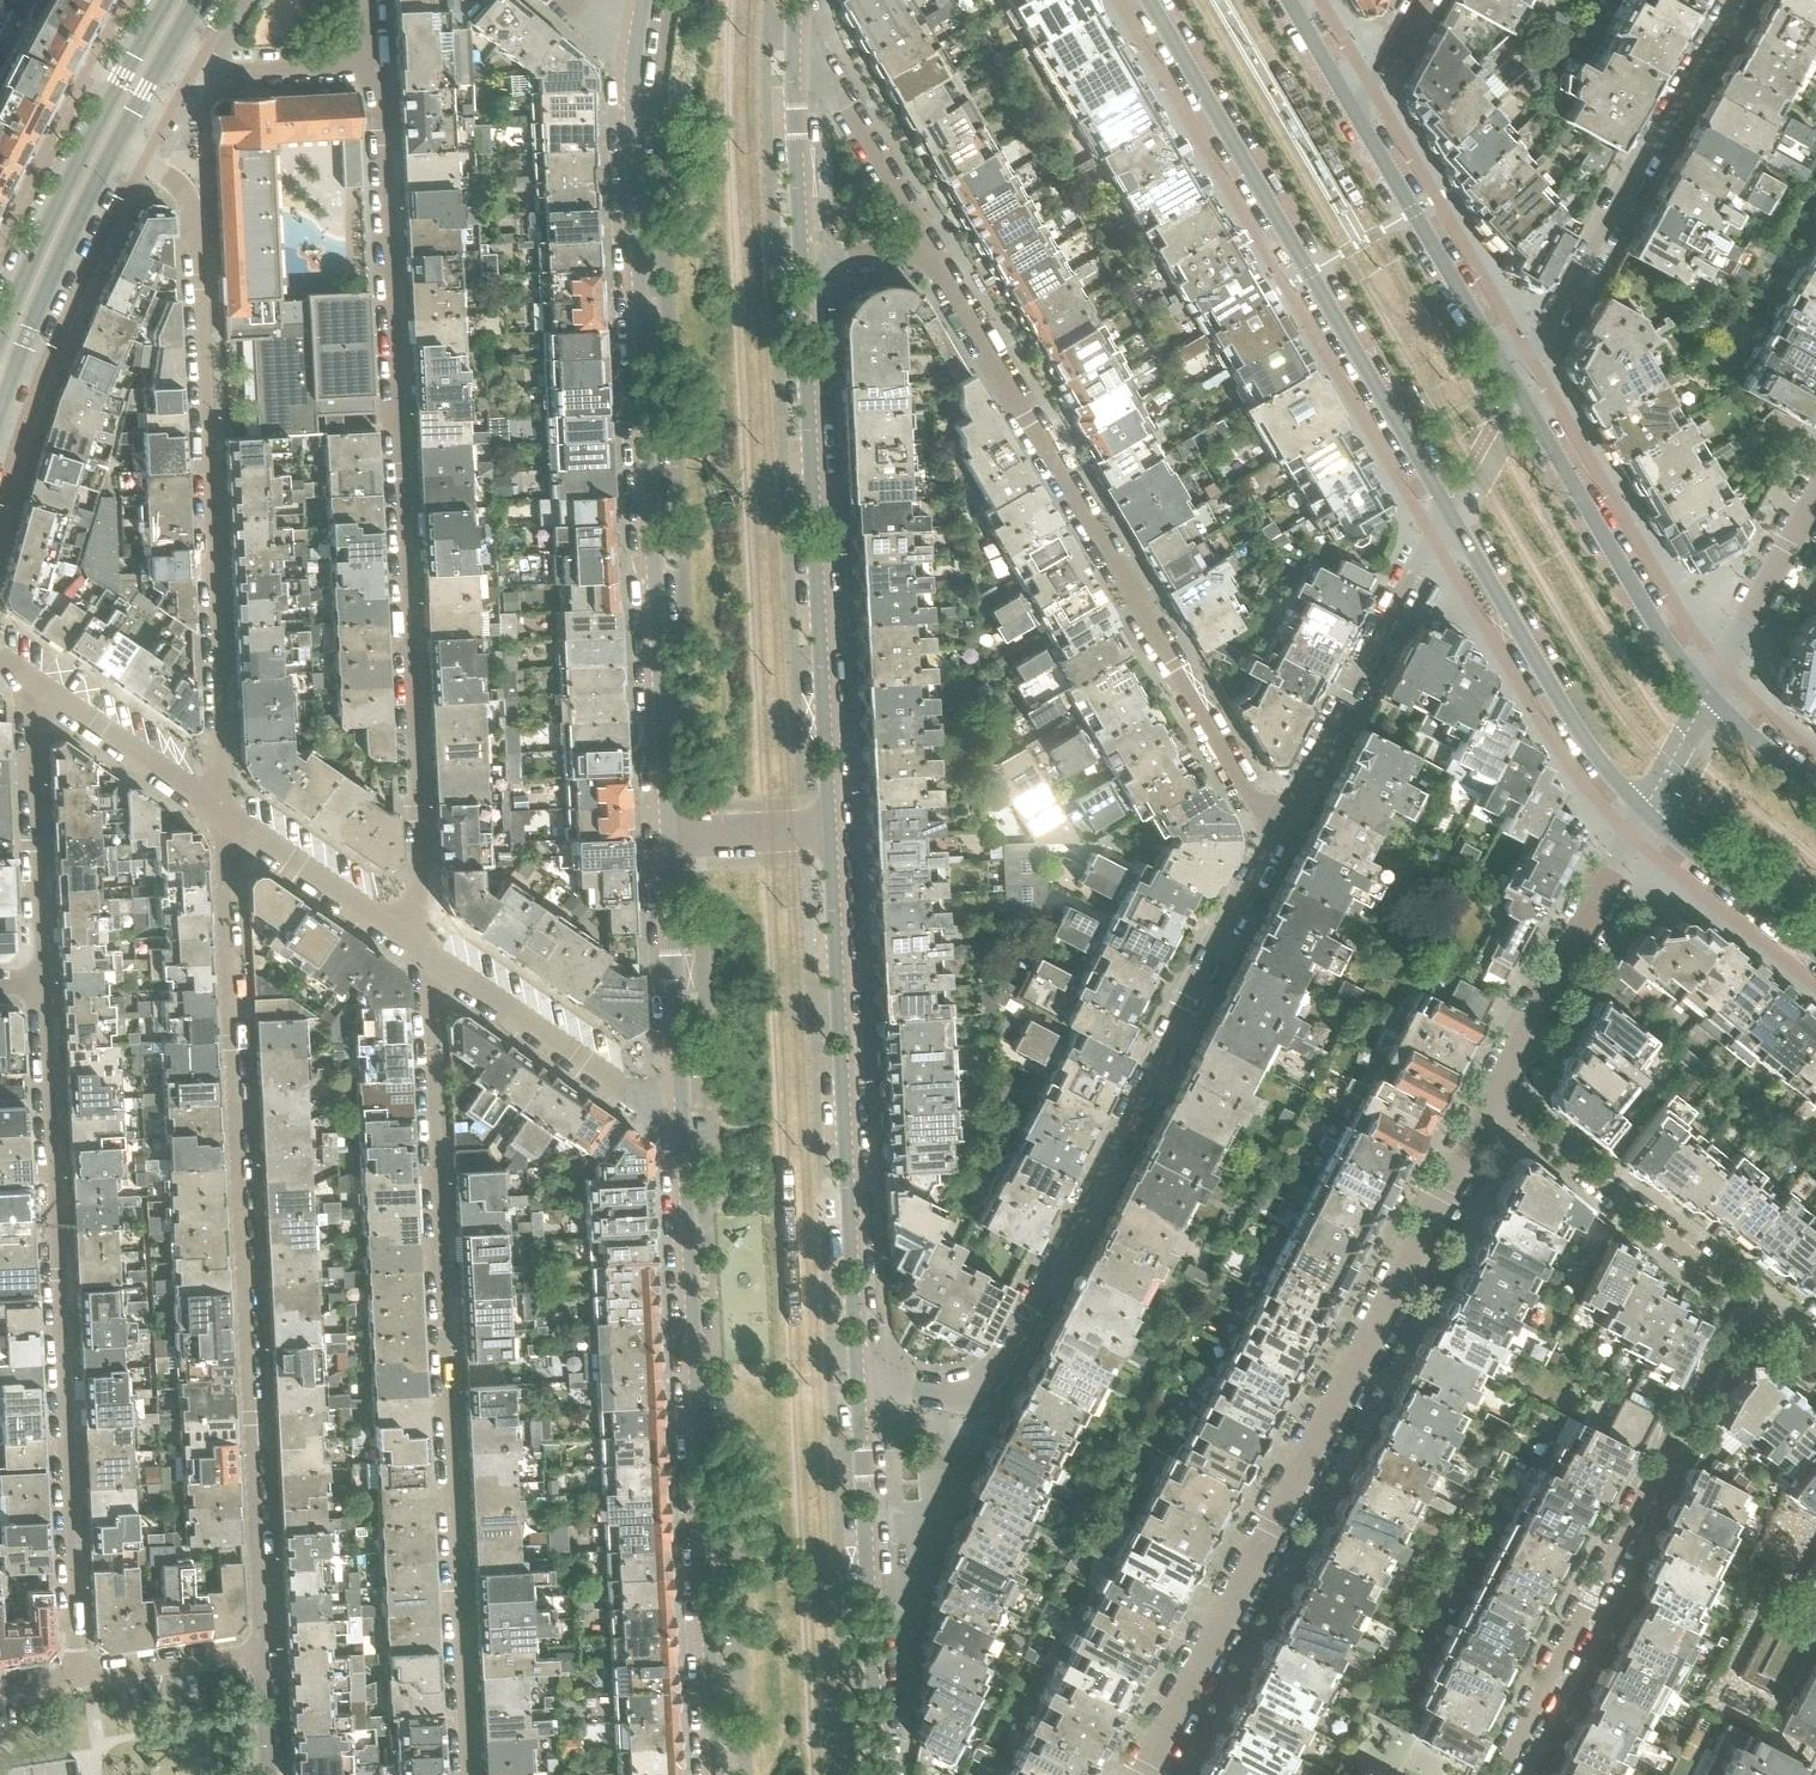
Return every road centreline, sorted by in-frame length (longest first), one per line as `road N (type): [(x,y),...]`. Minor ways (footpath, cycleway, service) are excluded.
road 1 (residential): [(636,53),(637,275),(687,1228)]
road 2 (residential): [(856,1371),(801,266)]
road 3 (residential): [(373,62),(426,949)]
road 4 (residential): [(262,1657),(220,809)]
road 5 (residential): [(426,949),(465,1774)]
road 6 (residential): [(1282,820),(1003,1362),(978,1389),(951,1398),(856,1371)]
road 7 (residential): [(1146,1774),(1499,1103)]
road 8 (residential): [(121,142),(167,168),(192,196),(220,809)]
road 9 (residential): [(39,987),(82,1678)]
road 10 (residential): [(928,246),(1250,797),(1282,820)]
road 11 (tertiary): [(1149,0),(1448,510)]
road 12 (residential): [(687,1228),(718,1774)]
road 13 (residential): [(1745,1303),(1502,1774)]
road 14 (residential): [(1733,0),(1514,394)]
road 15 (residential): [(879,1774),(856,1371)]
road 16 (residential): [(687,1228),(662,1117),(426,949)]
road 17 (secondary): [(169,0),(35,251),(0,337)]
road 18 (tertiary): [(1711,700),(1514,394)]
road 19 (tertiary): [(1448,510),(1600,761),(1644,811)]
road 20 (residential): [(1448,510),(1282,820)]
road 21 (residential): [(1499,1103),(1644,811)]
road 22 (residential): [(1499,1103),(1745,1303)]
road 23 (tertiary): [(1514,394),(1359,118)]
road 24 (secondary): [(0,424),(121,142)]
road 25 (residential): [(38,684),(29,724),(39,987)]
road 26 (residential): [(793,9),(928,246)]
road 27 (residential): [(801,266),(793,9)]
road 28 (residential): [(426,949),(220,809)]
road 29 (residential): [(1711,700),(1815,502)]
road 30 (residential): [(220,809),(38,684)]
road 31 (tertiary): [(1644,811),(1815,950)]
road 32 (residential): [(173,45),(224,69),(373,62)]
road 33 (residential): [(82,1678),(262,1657)]
road 34 (tertiary): [(1359,118),(1288,0)]
road 35 (residential): [(1359,118),(1427,0)]
road 36 (tertiary): [(1815,786),(1711,700)]
road 37 (residential): [(1644,811),(1711,700)]
road 38 (residential): [(801,266),(928,246)]

